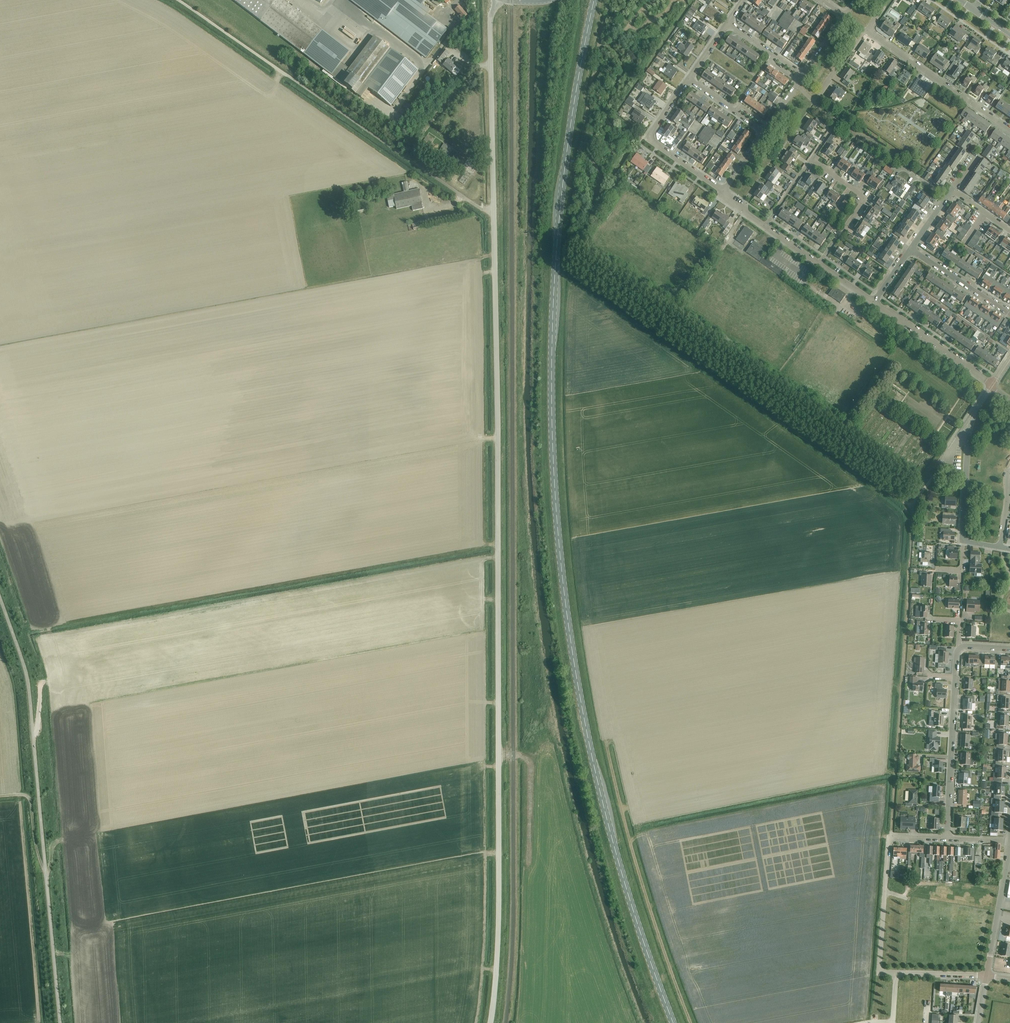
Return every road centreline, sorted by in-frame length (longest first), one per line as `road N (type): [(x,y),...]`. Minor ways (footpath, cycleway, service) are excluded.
road 1 (primary): [(674,1022),(617,856),(565,605),(553,320),(561,202),(595,0)]
road 2 (unclassified): [(487,1022),(498,951),(494,210)]
road 3 (track): [(914,502),(903,502),(579,281),(582,234),(601,191),(591,151),(608,124)]
road 4 (track): [(494,256),(0,347)]
road 5 (unclassified): [(60,1022),(30,689),(0,595)]
road 6 (track): [(891,838),(914,502)]
road 7 (track): [(691,1022),(651,911),(607,748)]
road 8 (unclassified): [(494,210),(490,14),(497,0)]
road 9 (residential): [(1009,130),(868,31)]
road 10 (residential): [(963,541),(970,423),(992,384)]
road 11 (residential): [(947,839),(955,678)]
road 12 (residential): [(723,191),(651,138),(688,79)]
road 13 (residential): [(819,264),(864,198),(811,160)]
road 14 (residential): [(992,384),(874,302)]
road 15 (residential): [(987,976),(1009,845)]

